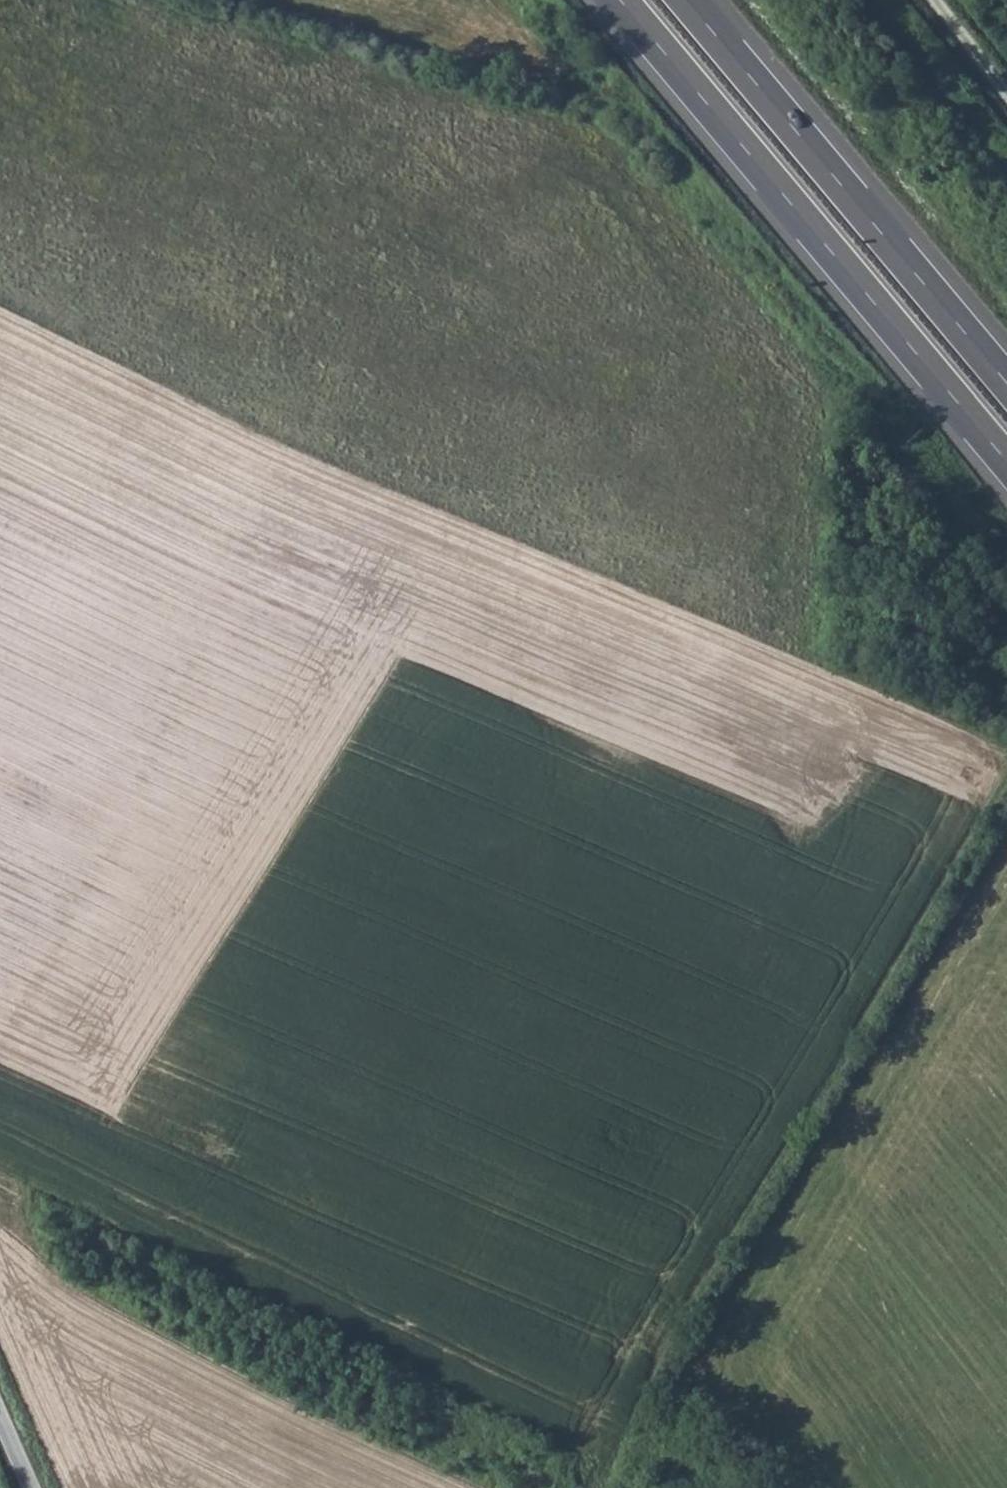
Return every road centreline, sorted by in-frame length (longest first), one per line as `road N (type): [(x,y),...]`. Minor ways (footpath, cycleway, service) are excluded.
road 1 (motorway): [(620,0),(1006,463)]
road 2 (motorway): [(1006,383),(686,0)]
road 3 (track): [(1006,96),(931,0)]

